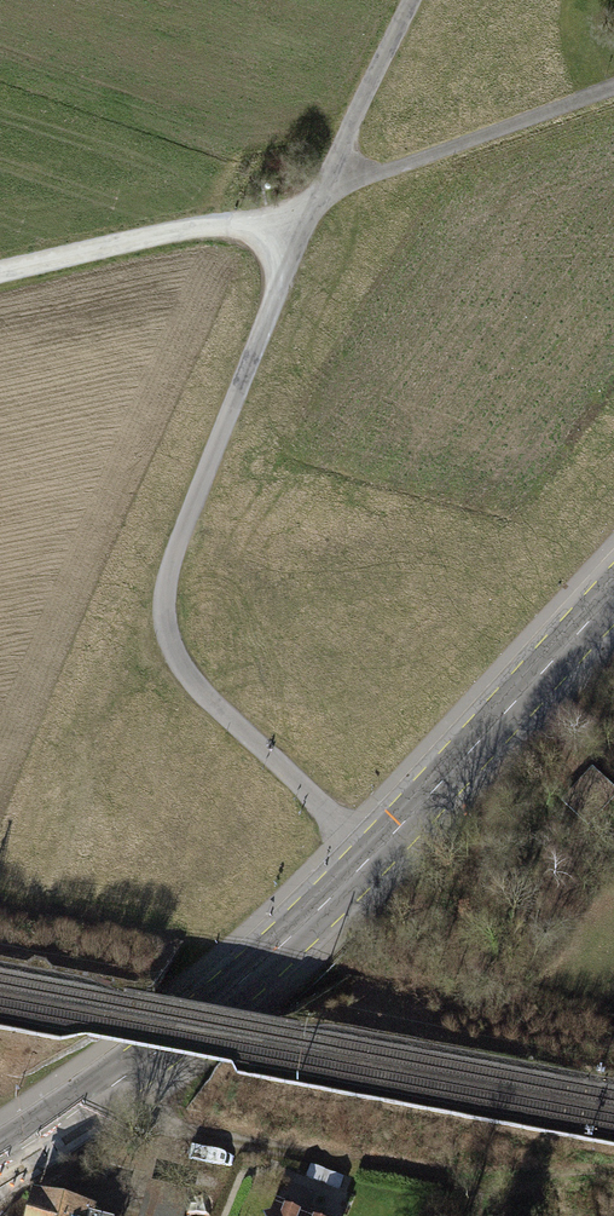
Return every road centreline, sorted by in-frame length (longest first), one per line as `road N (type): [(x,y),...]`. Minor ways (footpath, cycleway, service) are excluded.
road 1 (residential): [(374,854),(204,696),(168,637),(164,600),(177,546),(314,200)]
road 2 (primary): [(0,1162),(216,1004),(374,854)]
road 3 (primary): [(374,854),(613,594)]
road 4 (track): [(83,1107),(401,1173)]
road 5 (track): [(314,200),(0,269)]
road 6 (residential): [(613,86),(314,200)]
road 7 (track): [(168,637),(99,711),(52,870),(8,892)]
road 8 (residential): [(314,200),(411,0)]

